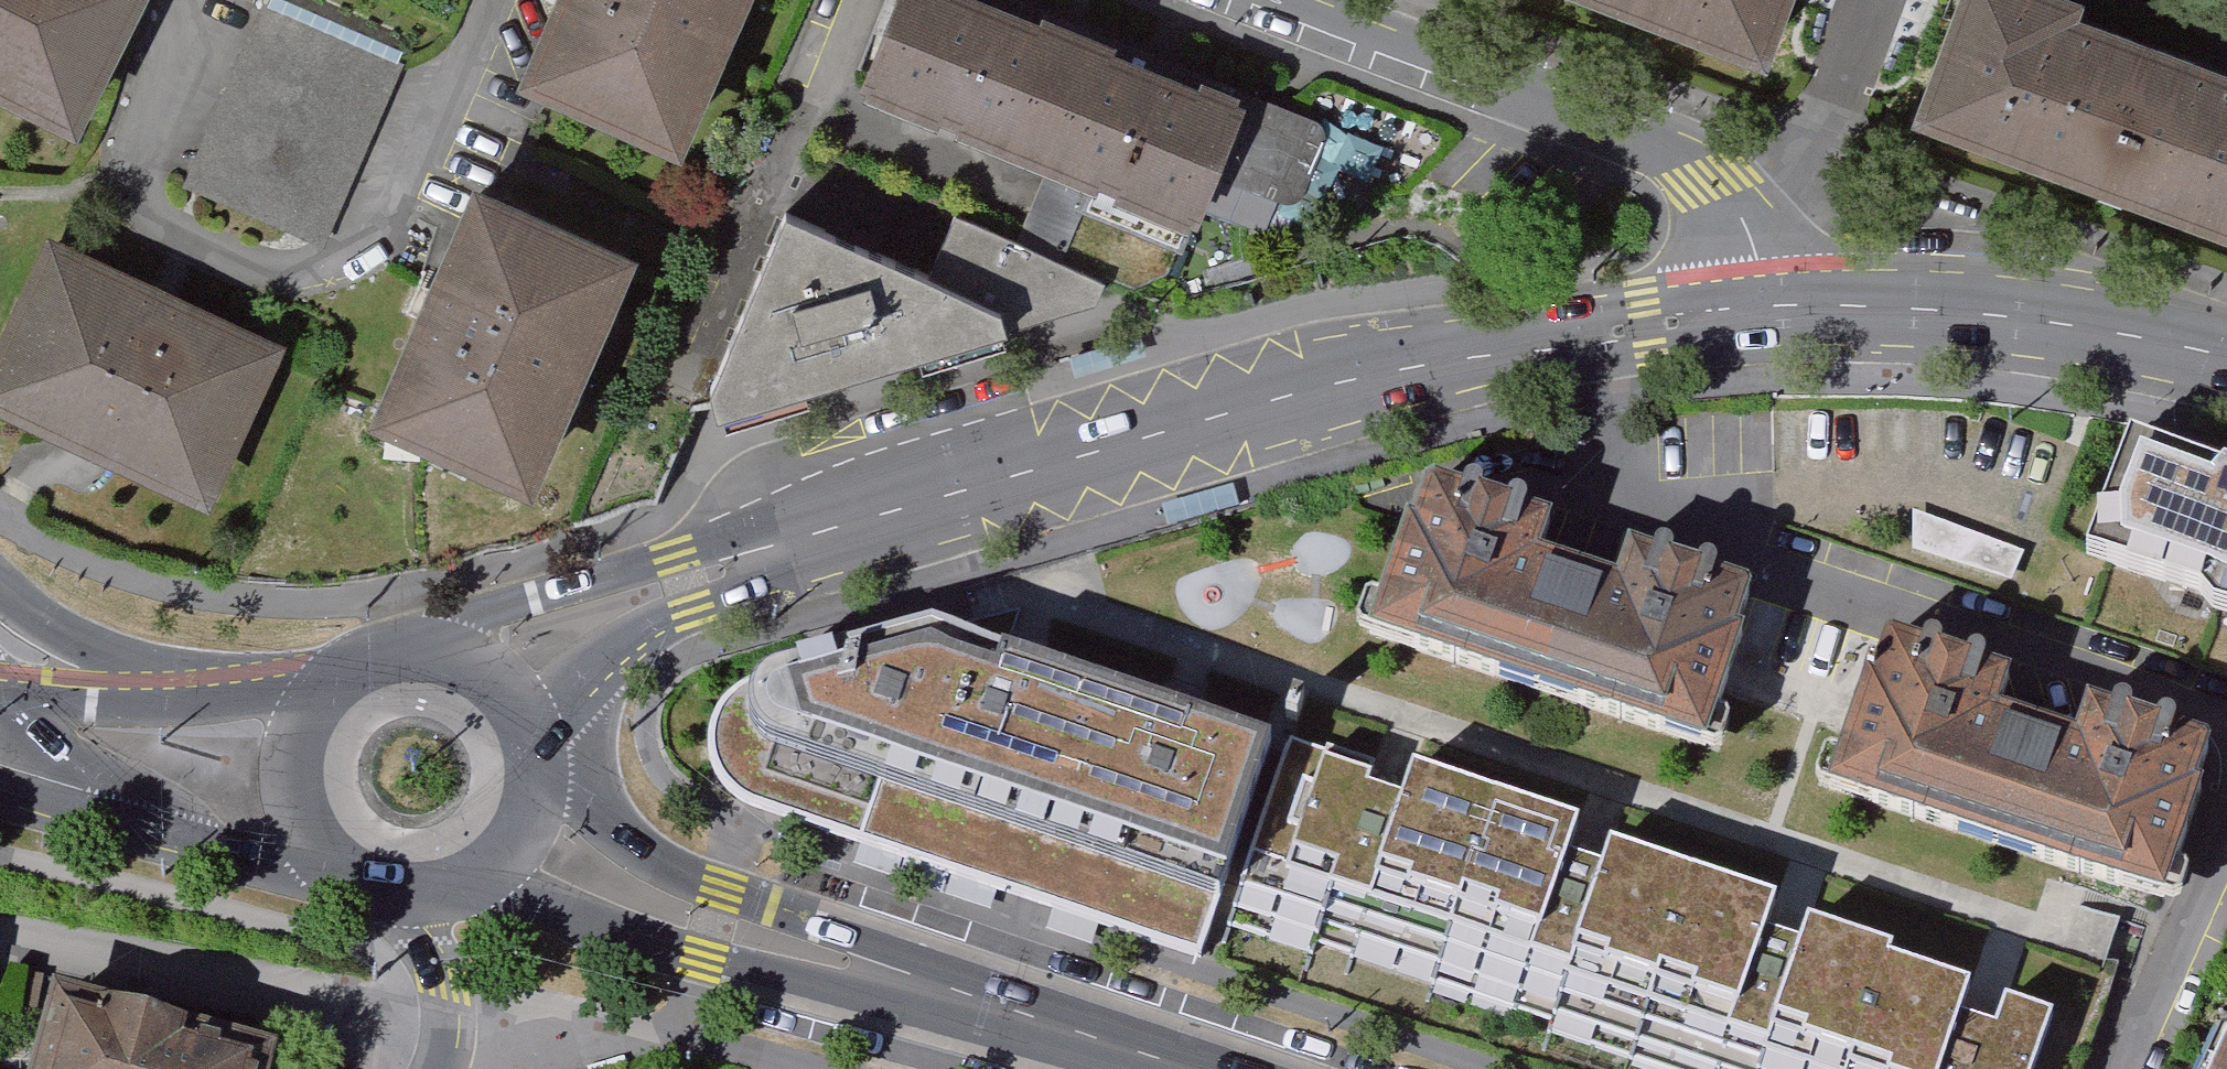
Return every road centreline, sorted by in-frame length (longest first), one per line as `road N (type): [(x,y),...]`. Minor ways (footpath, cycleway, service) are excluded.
road 1 (tertiary): [(820,539),(1379,378),(1764,317)]
road 2 (residential): [(1287,0),(1713,176),(1750,225),(1764,317)]
road 3 (tertiary): [(463,878),(703,960),(845,993),(961,997)]
road 4 (tertiary): [(961,997),(855,940),(663,867),(524,753)]
road 5 (tertiary): [(1764,317),(2031,323),(2226,359)]
road 6 (residential): [(0,937),(455,1027)]
road 7 (tertiary): [(820,539),(721,547),(469,622),(400,669)]
road 8 (tertiary): [(519,737),(628,652),(741,602),(820,539)]
road 9 (tertiary): [(326,715),(69,701)]
road 10 (tertiary): [(961,997),(1186,1068)]
road 11 (tertiary): [(0,793),(203,841)]
road 12 (tertiary): [(69,701),(203,841)]
road 13 (tertiary): [(326,715),(306,775),(309,807),(343,860)]
road 14 (tertiary): [(463,878),(494,857),(516,827),(526,791),(524,753)]
road 15 (tertiary): [(519,737),(500,706),(472,682),(437,669),(400,669)]
road 16 (residential): [(419,888),(455,1027)]
road 17 (tertiary): [(203,841),(343,860)]

